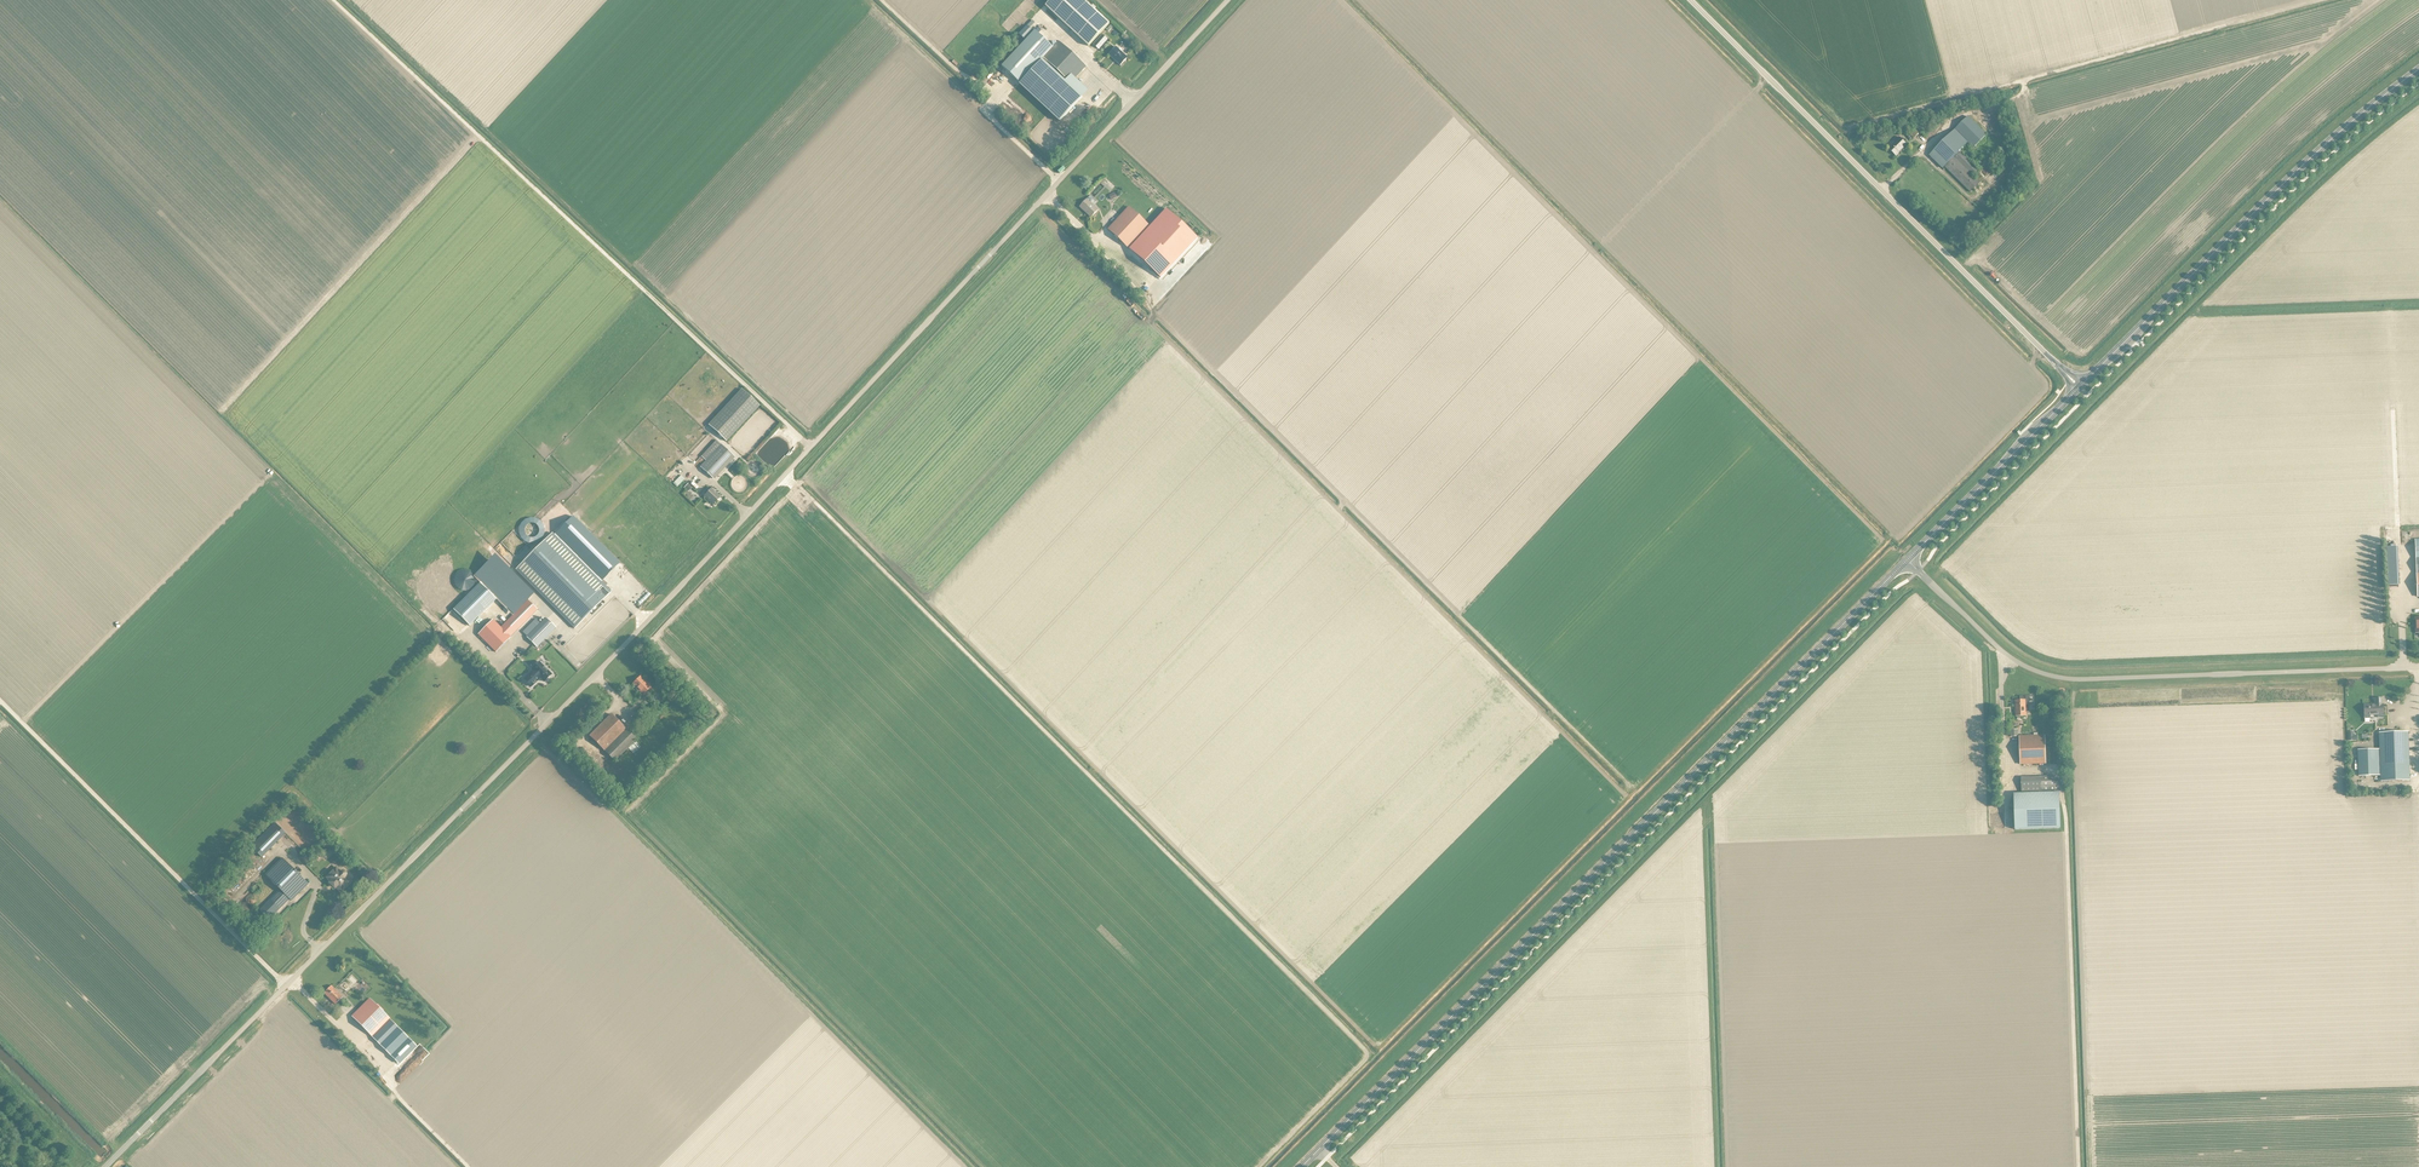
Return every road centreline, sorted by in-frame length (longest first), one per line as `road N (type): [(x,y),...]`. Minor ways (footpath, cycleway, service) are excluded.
road 1 (unclassified): [(106,1166),(510,764),(1227,0)]
road 2 (secondary): [(1303,1166),(1910,561)]
road 3 (residential): [(2413,667),(2048,676),(2015,659),(1910,561)]
road 4 (tertiary): [(2050,360),(1688,0)]
road 5 (secondary): [(2077,390),(2329,140),(2418,69)]
road 6 (track): [(2078,1166),(2066,830),(2050,769)]
road 7 (secondary): [(1910,561),(2077,390)]

